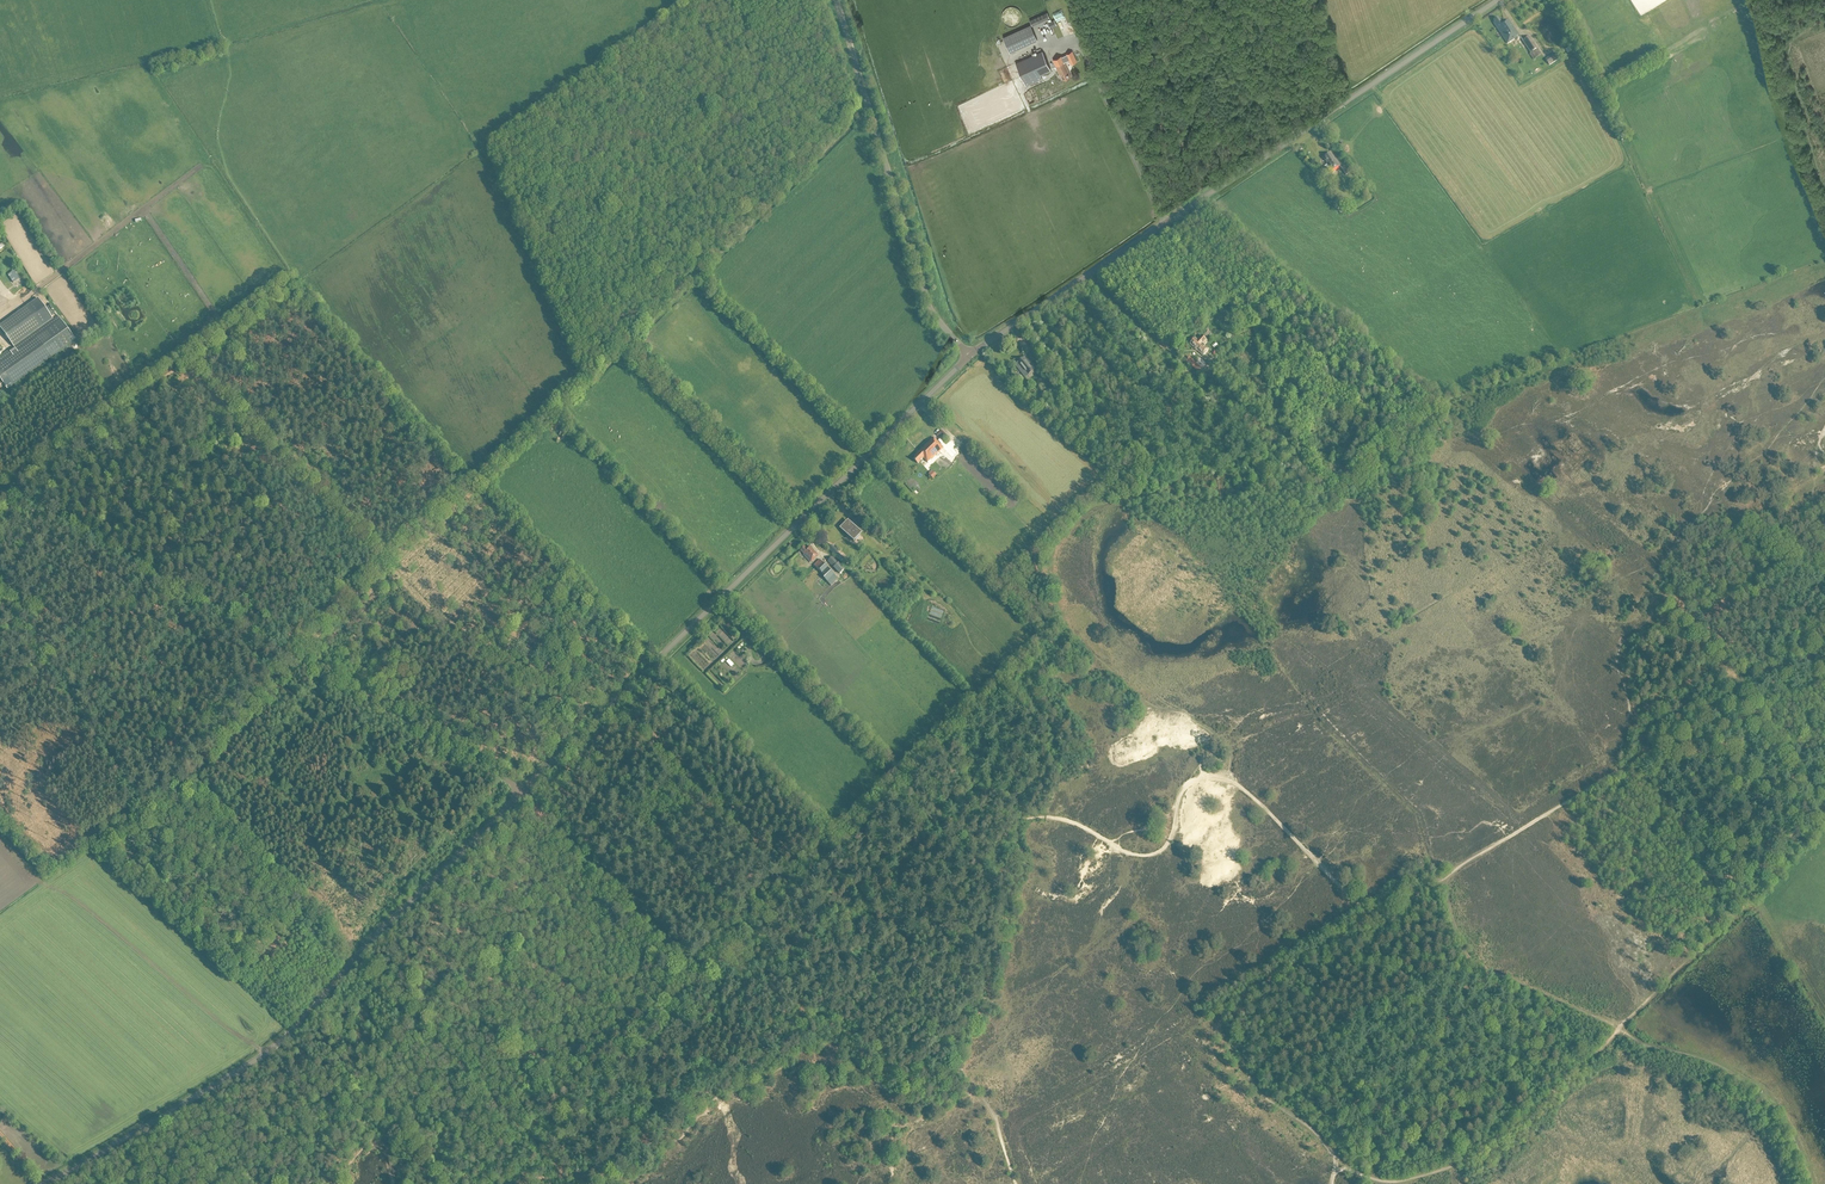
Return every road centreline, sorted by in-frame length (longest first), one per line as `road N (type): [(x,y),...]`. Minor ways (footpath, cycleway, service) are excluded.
road 1 (tertiary): [(969,356),(1498,0)]
road 2 (tertiary): [(522,791),(969,356)]
road 3 (tertiary): [(49,1183),(277,1045),(522,791)]
road 4 (unclassified): [(522,791),(0,492)]
road 5 (unclassified): [(969,356),(927,302),(837,0)]
road 6 (track): [(522,791),(706,977)]
road 7 (track): [(1035,311),(1128,416),(1151,471),(1144,498)]

